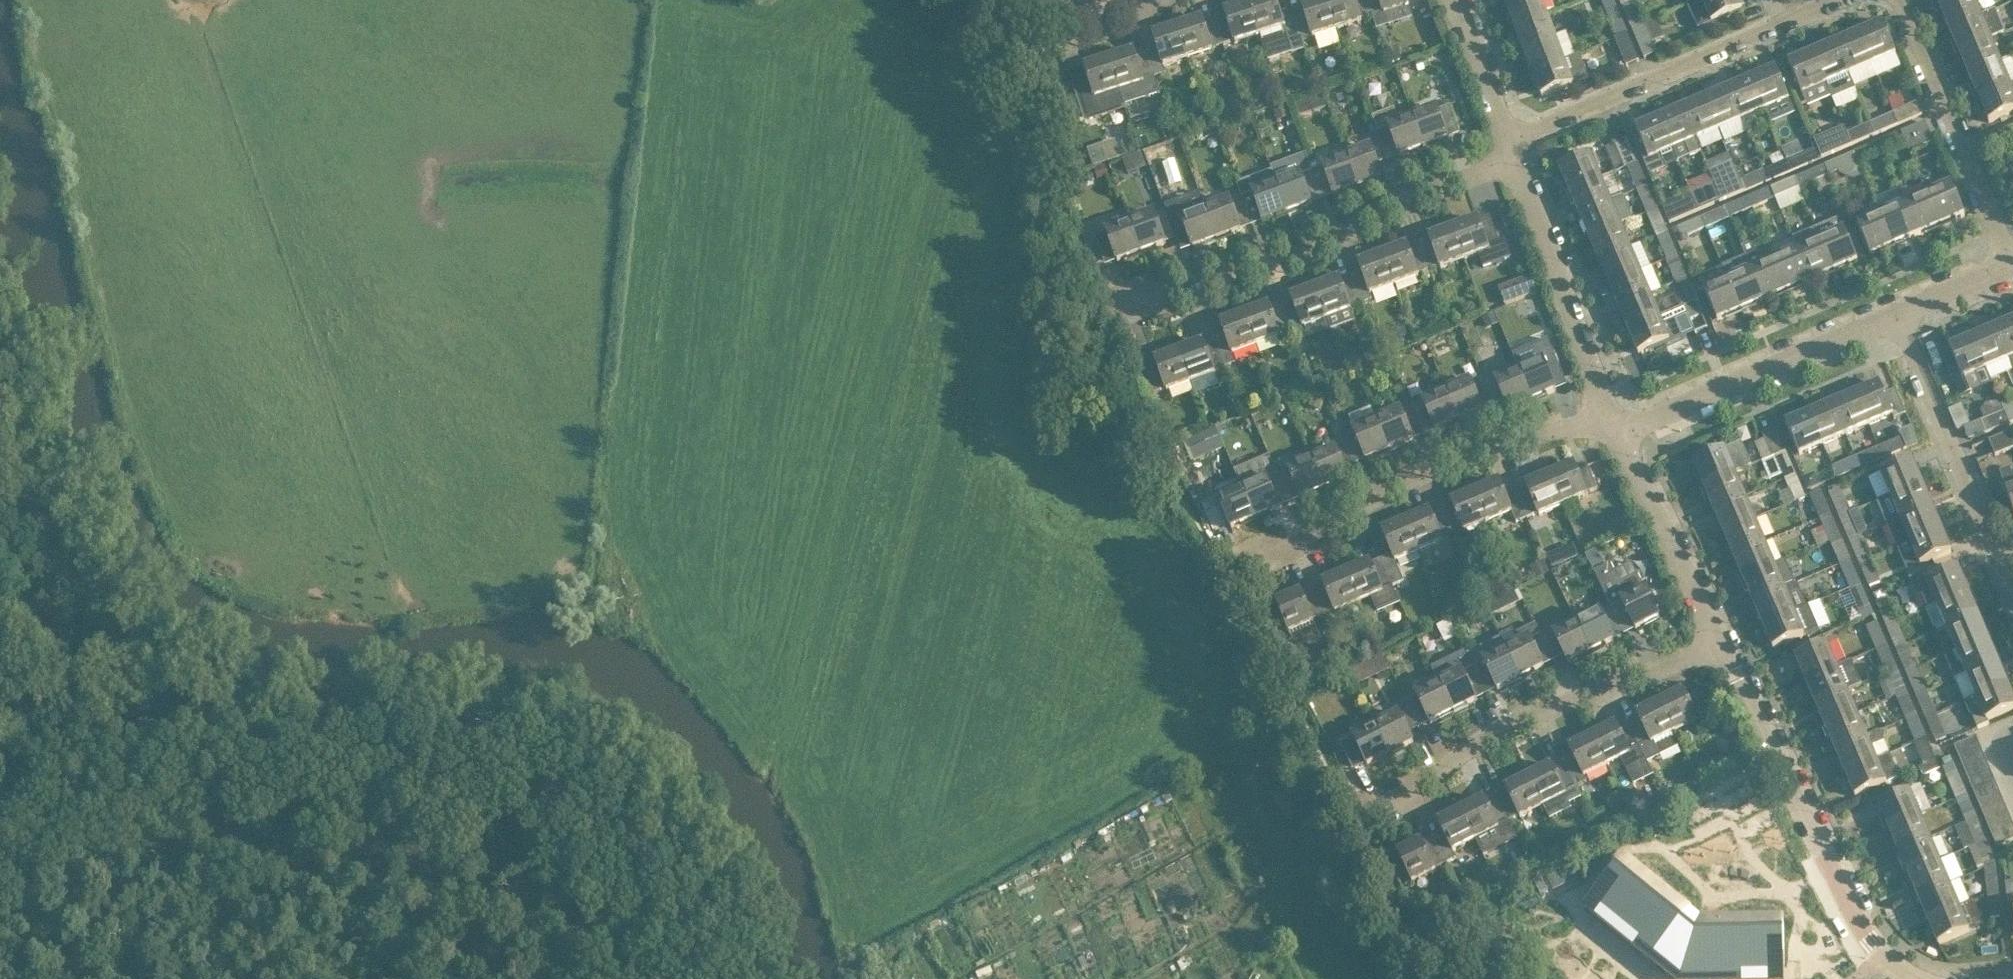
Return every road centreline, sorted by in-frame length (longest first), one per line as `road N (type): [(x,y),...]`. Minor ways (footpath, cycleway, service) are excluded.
road 1 (residential): [(1122,305),(1270,273),(1415,199),(1513,161)]
road 2 (residential): [(1917,978),(1891,964),(1860,926),(1718,643)]
road 3 (residential): [(1257,560),(1481,451),(1609,421)]
road 4 (residential): [(1392,804),(1494,734),(1718,643)]
road 5 (residential): [(1506,142),(1835,0)]
road 6 (residential): [(1616,434),(1897,314)]
road 7 (residential): [(2012,265),(1900,0)]
road 8 (residential): [(1609,421),(1513,161)]
road 9 (residential): [(2001,568),(1897,314)]
road 10 (residential): [(1718,643),(1616,434)]
road 11 (residential): [(1506,142),(1455,0)]
road 12 (residential): [(1897,314),(2012,265)]

